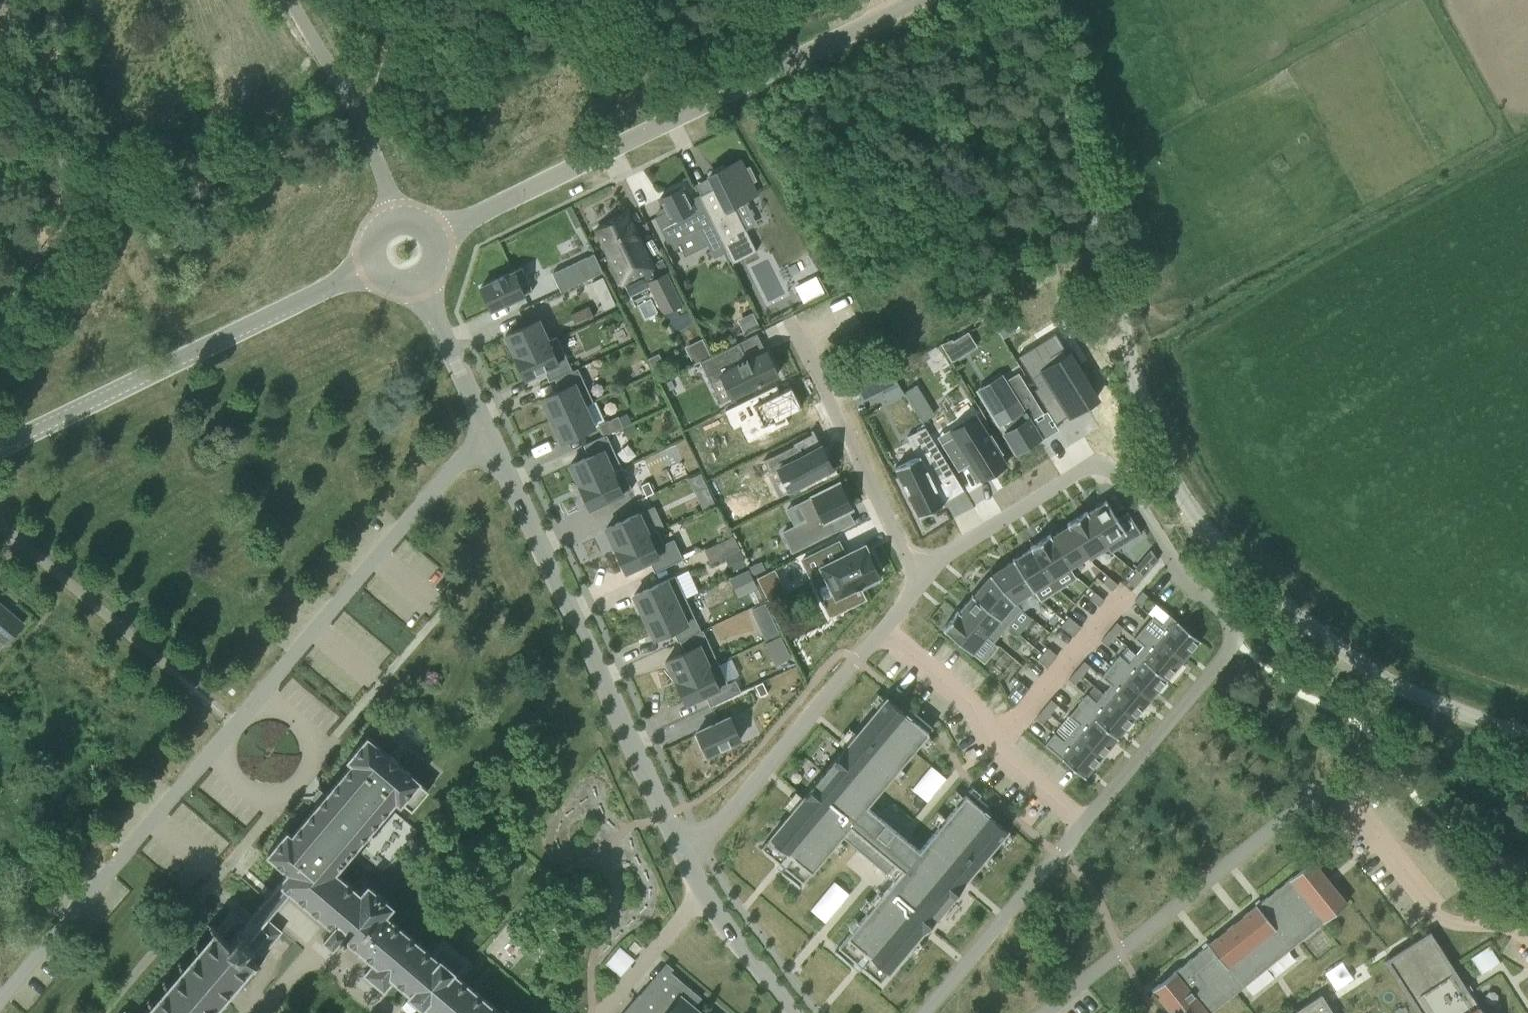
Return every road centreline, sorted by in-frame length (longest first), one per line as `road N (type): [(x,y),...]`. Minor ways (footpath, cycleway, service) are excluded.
road 1 (unclassified): [(1047,0),(1136,393),(1197,517),(1379,678),(1527,737)]
road 2 (residential): [(927,573),(1100,465),(1235,628),(1230,646),(926,1012)]
road 3 (residential): [(0,1001),(484,430)]
road 4 (residential): [(1044,1012),(1332,789),(1435,912),(1455,924),(1527,933)]
road 5 (residential): [(432,236),(916,0)]
road 6 (residential): [(484,430),(682,853)]
road 7 (unclassified): [(0,449),(374,266)]
road 8 (residential): [(682,853),(858,663),(927,573)]
road 9 (residential): [(788,319),(902,545),(927,573)]
road 10 (residential): [(209,703),(0,535)]
road 11 (residential): [(290,0),(365,124),(396,220)]
road 12 (residential): [(682,853),(702,895),(791,1012)]
road 13 (residential): [(391,1012),(315,948),(260,1011)]

